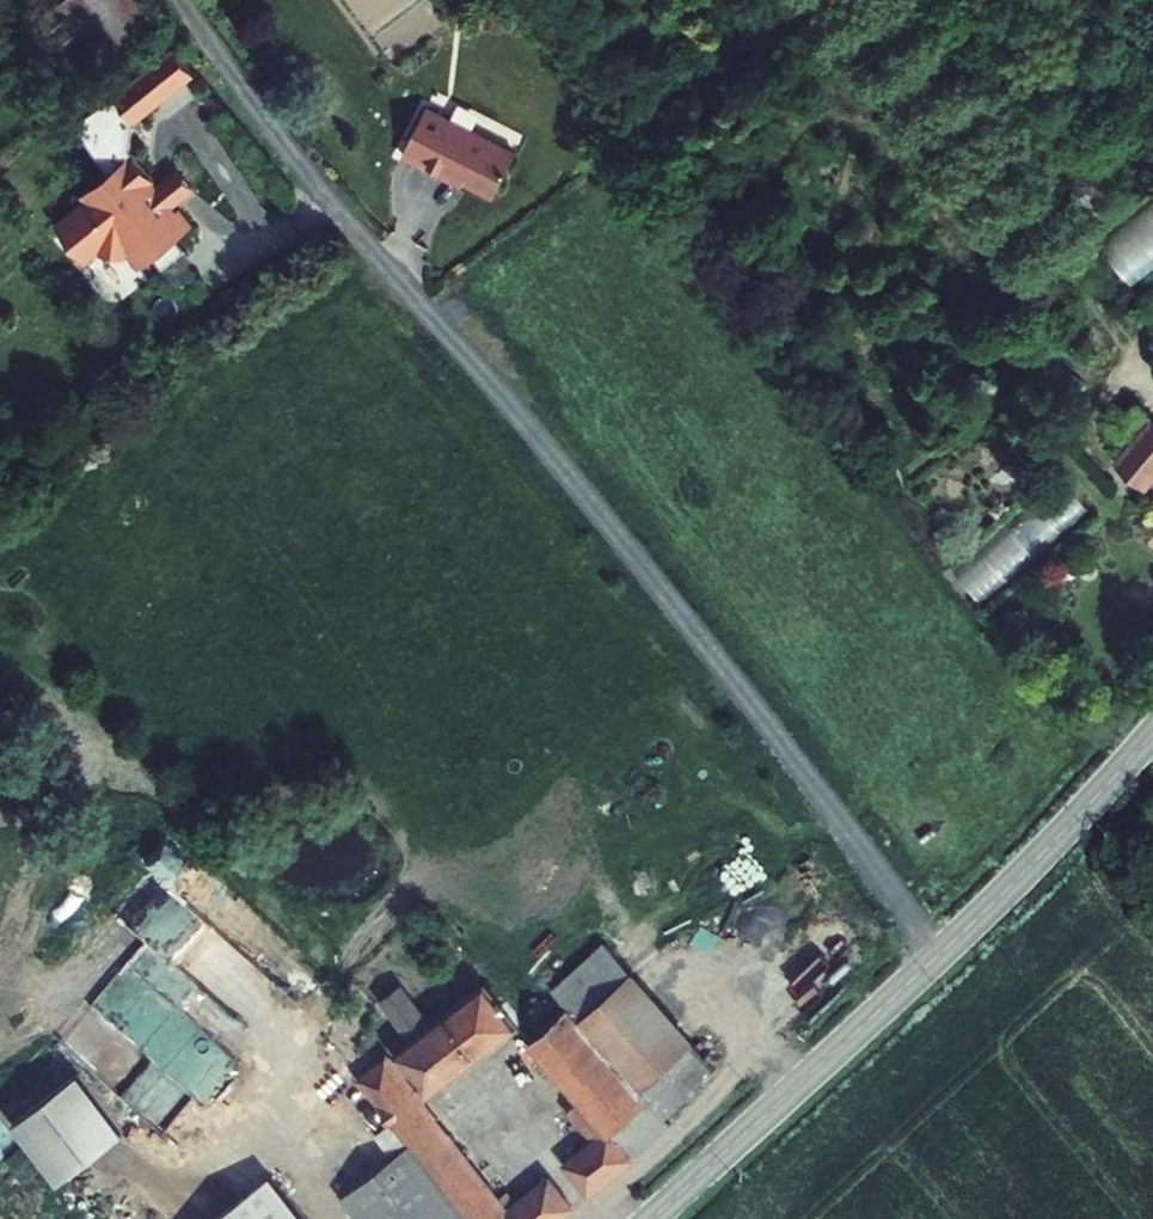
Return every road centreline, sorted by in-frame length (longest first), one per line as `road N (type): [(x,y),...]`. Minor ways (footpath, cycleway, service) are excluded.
road 1 (secondary): [(651,1218),(941,954),(1152,735)]

